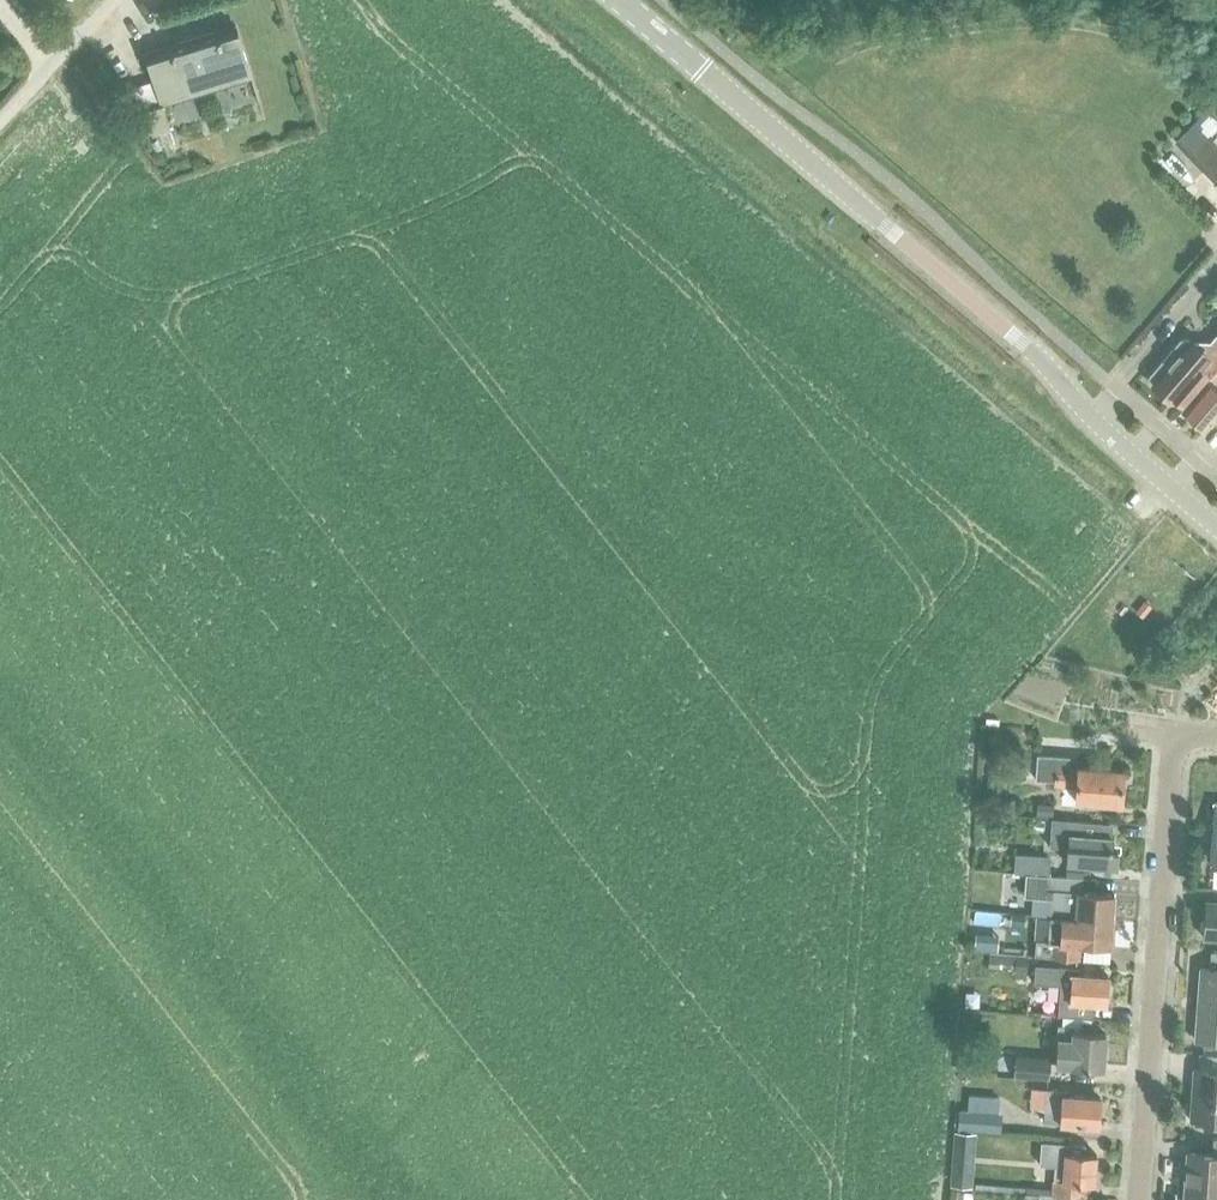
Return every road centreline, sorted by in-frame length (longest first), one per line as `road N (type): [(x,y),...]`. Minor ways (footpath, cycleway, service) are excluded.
road 1 (secondary): [(1216,528),(1106,436),(1021,340),(621,0)]
road 2 (residential): [(1139,1199),(1172,729)]
road 3 (unclassified): [(114,0),(0,121)]

